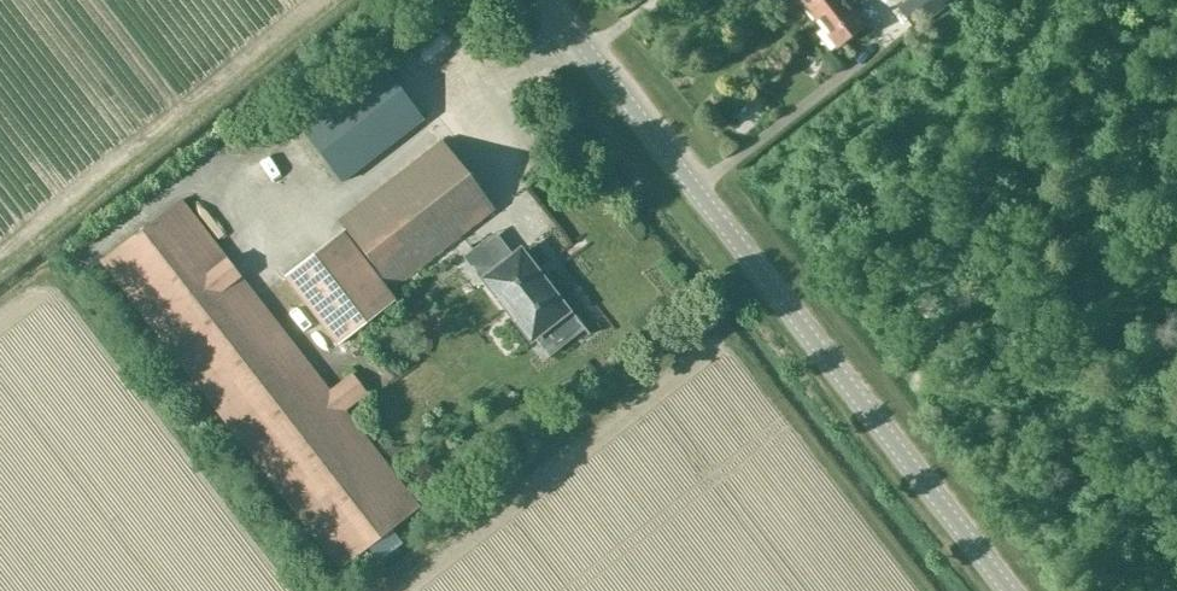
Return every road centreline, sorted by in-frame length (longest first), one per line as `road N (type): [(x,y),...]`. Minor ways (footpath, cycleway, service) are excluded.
road 1 (tertiary): [(1012,590),(548,0)]
road 2 (track): [(1073,590),(1135,518),(1176,489)]

